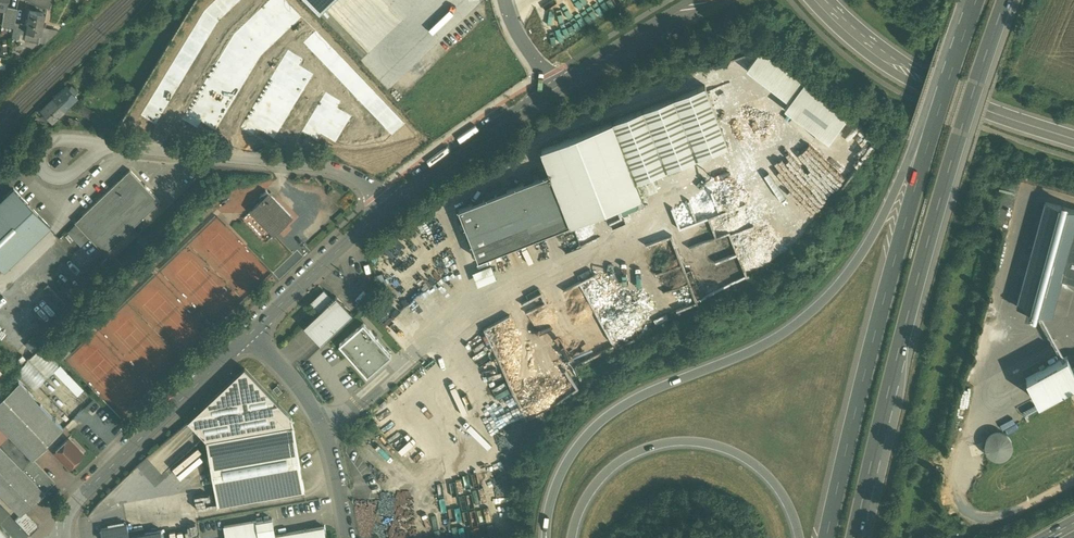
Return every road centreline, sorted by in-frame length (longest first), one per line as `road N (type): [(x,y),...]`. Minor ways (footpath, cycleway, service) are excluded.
road 1 (motorway): [(950,74),(929,95),(875,229),(832,289),(766,341),(604,415),(560,470),(544,537)]
road 2 (motorway): [(857,537),(960,129),(1004,0)]
road 3 (motorway): [(950,74),(826,537)]
road 4 (unclassified): [(385,207),(554,88),(703,0)]
road 5 (motorway): [(571,537),(585,499),(611,467),(654,446),(688,442),(755,464),(782,495),(799,537)]
road 6 (secondary): [(1073,144),(988,117),(908,79),(819,0)]
road 7 (unclassified): [(385,207),(346,173),(105,144)]
road 8 (unclassified): [(250,332),(74,502),(64,537)]
road 9 (unclassified): [(250,332),(324,427),(349,537)]
road 10 (unclassified): [(385,207),(250,332)]
road 11 (unclassified): [(105,144),(72,176),(42,173),(41,155),(53,141),(82,141)]

